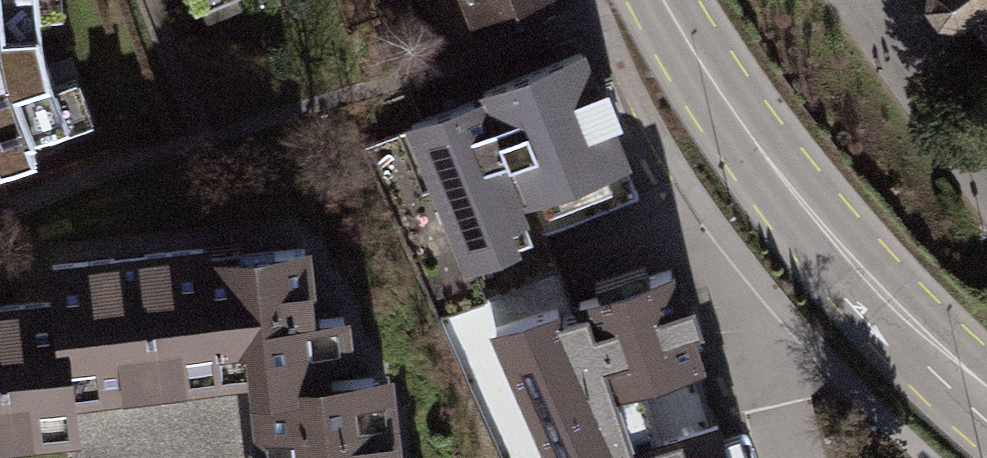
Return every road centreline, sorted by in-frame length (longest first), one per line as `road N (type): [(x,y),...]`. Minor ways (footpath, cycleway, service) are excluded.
road 1 (primary): [(677,0),(772,172),(901,307),(986,379)]
road 2 (residential): [(817,457),(739,265)]

